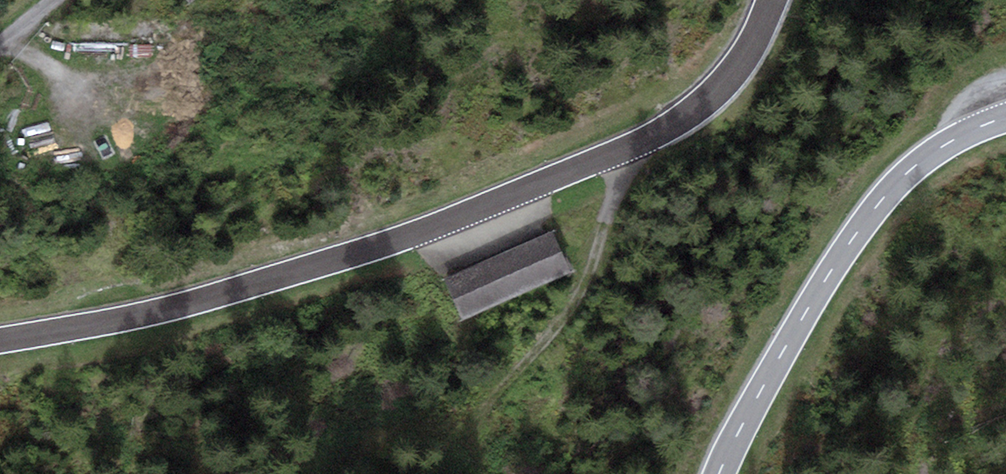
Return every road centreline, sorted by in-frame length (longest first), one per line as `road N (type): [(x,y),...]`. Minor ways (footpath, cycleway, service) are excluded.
road 1 (tertiary): [(0,340),(250,284),(446,219),(641,141),(701,104),(737,68),(770,0)]
road 2 (secondary): [(1005,122),(955,141),(878,207),(718,473)]

